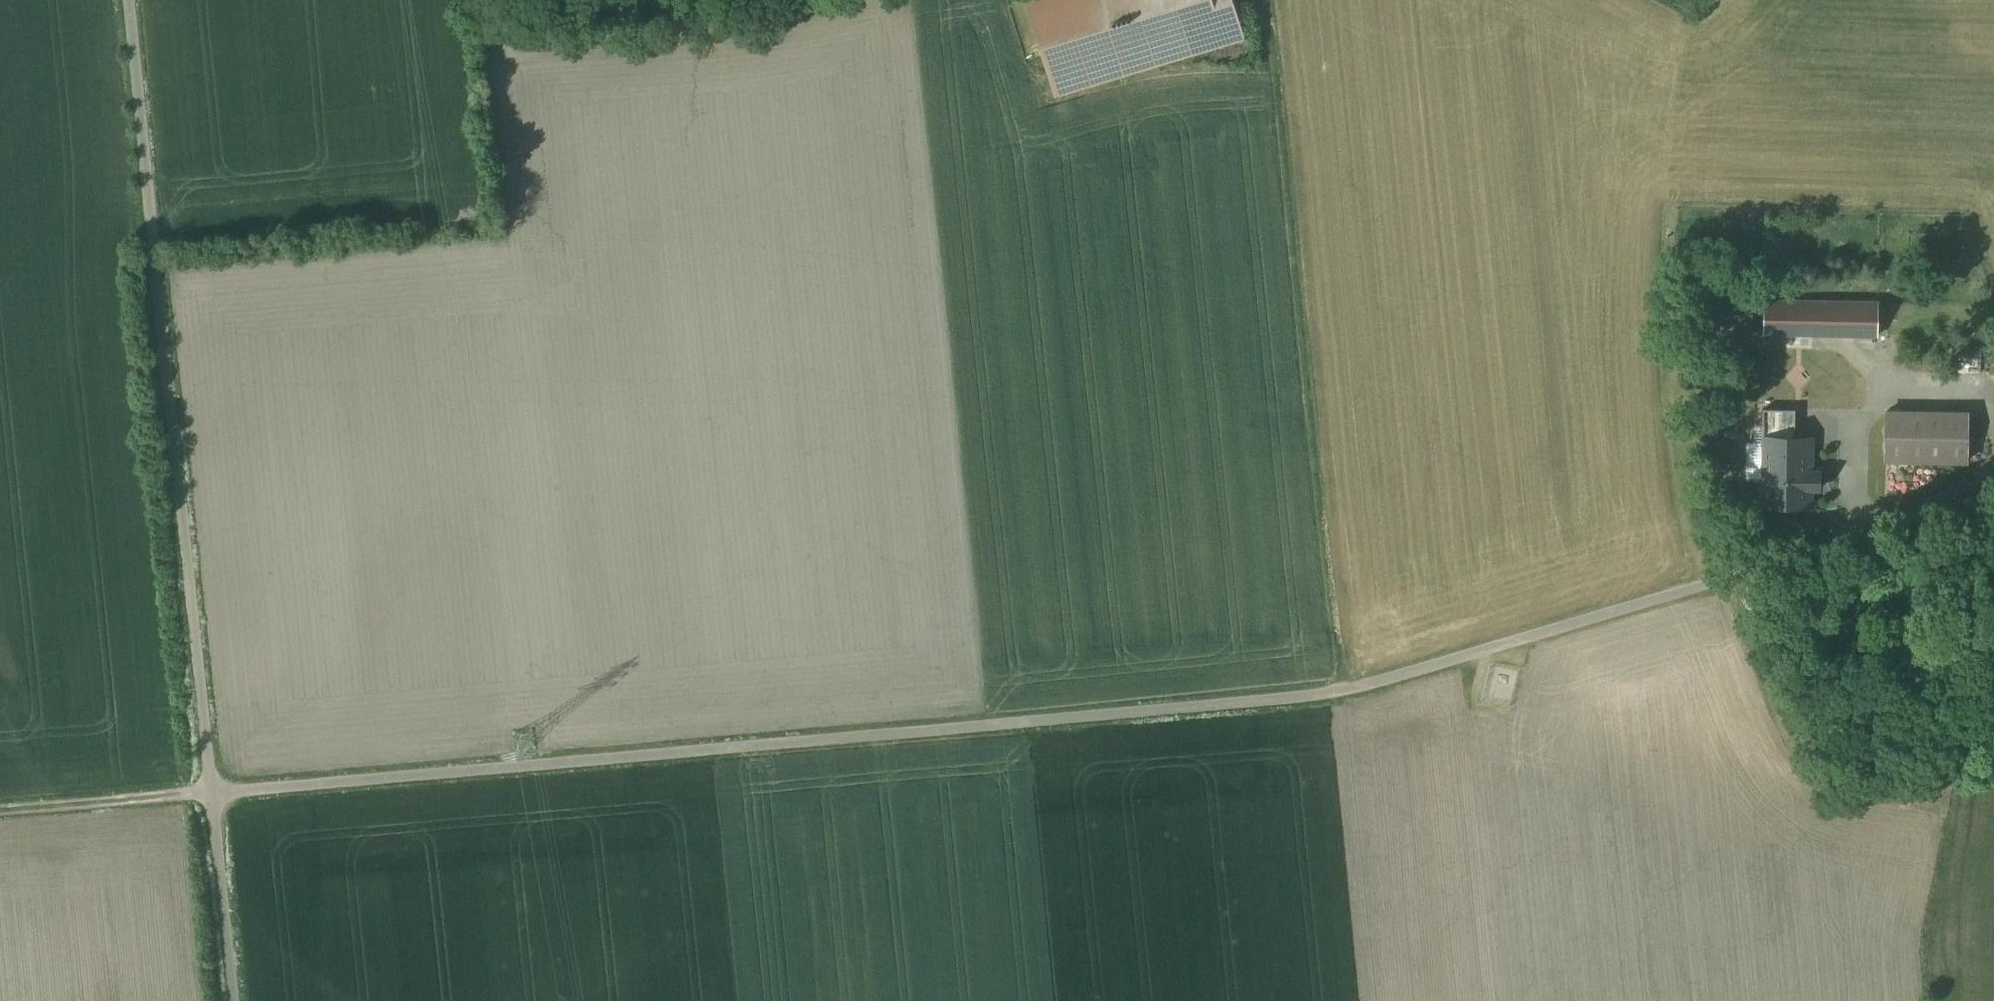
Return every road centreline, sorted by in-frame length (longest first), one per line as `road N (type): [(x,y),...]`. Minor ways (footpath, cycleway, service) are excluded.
road 1 (unclassified): [(214,796),(1330,699),(1918,519),(1993,474)]
road 2 (unclassified): [(131,0),(214,796)]
road 3 (track): [(214,796),(0,816)]
road 4 (unclassified): [(214,796),(235,1000)]

